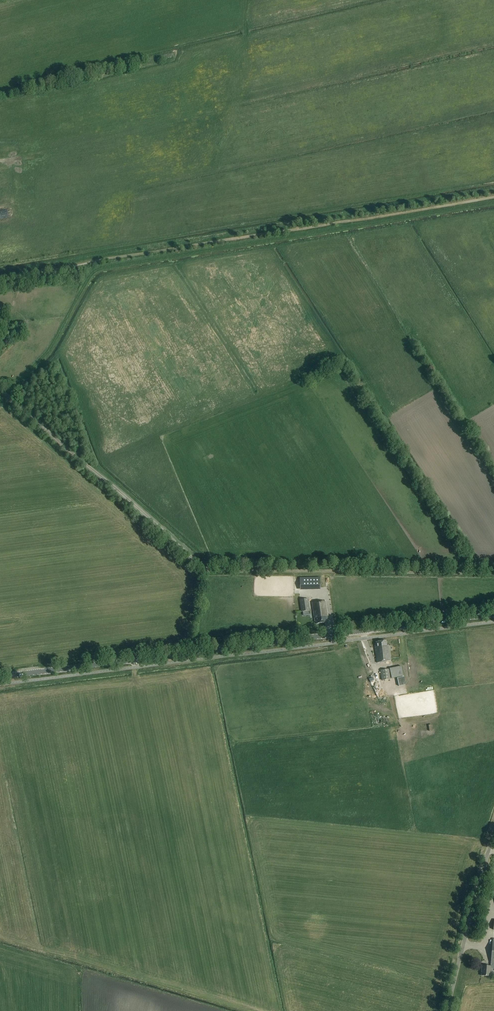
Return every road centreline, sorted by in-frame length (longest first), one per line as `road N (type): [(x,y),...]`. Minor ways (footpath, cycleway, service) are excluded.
road 1 (track): [(493,574),(207,569),(0,390)]
road 2 (track): [(0,276),(493,197)]
road 3 (tertiary): [(0,677),(493,614)]
road 4 (unclassified): [(448,1010),(493,833)]

